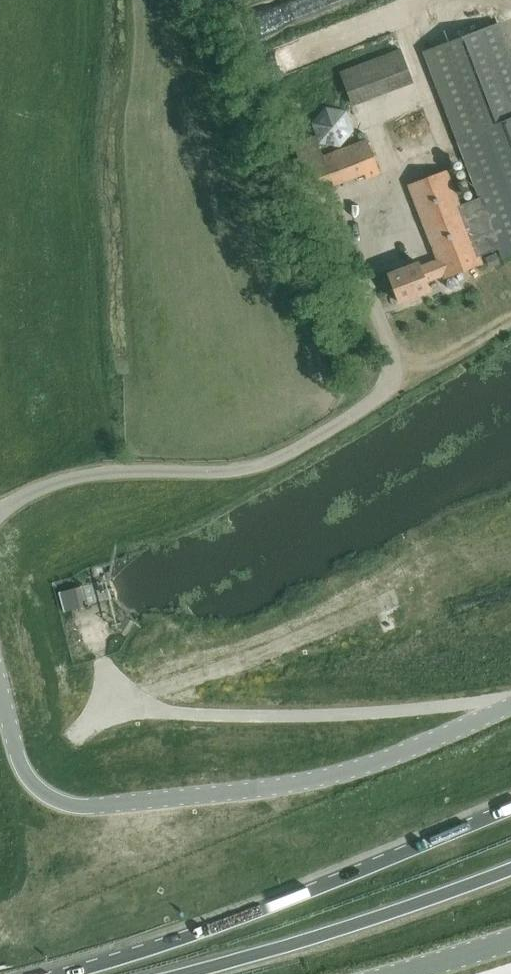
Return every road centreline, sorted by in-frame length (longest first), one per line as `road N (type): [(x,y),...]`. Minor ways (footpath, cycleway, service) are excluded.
road 1 (unclassified): [(510,703),(344,771),(78,805),(54,798),(25,774),(0,688)]
road 2 (track): [(503,707),(486,699),(371,711),(202,713),(118,702),(91,617)]
road 3 (trunk): [(510,809),(193,936),(68,973)]
road 4 (trunk): [(184,973),(510,869)]
road 5 (unclassified): [(396,973),(510,939)]

